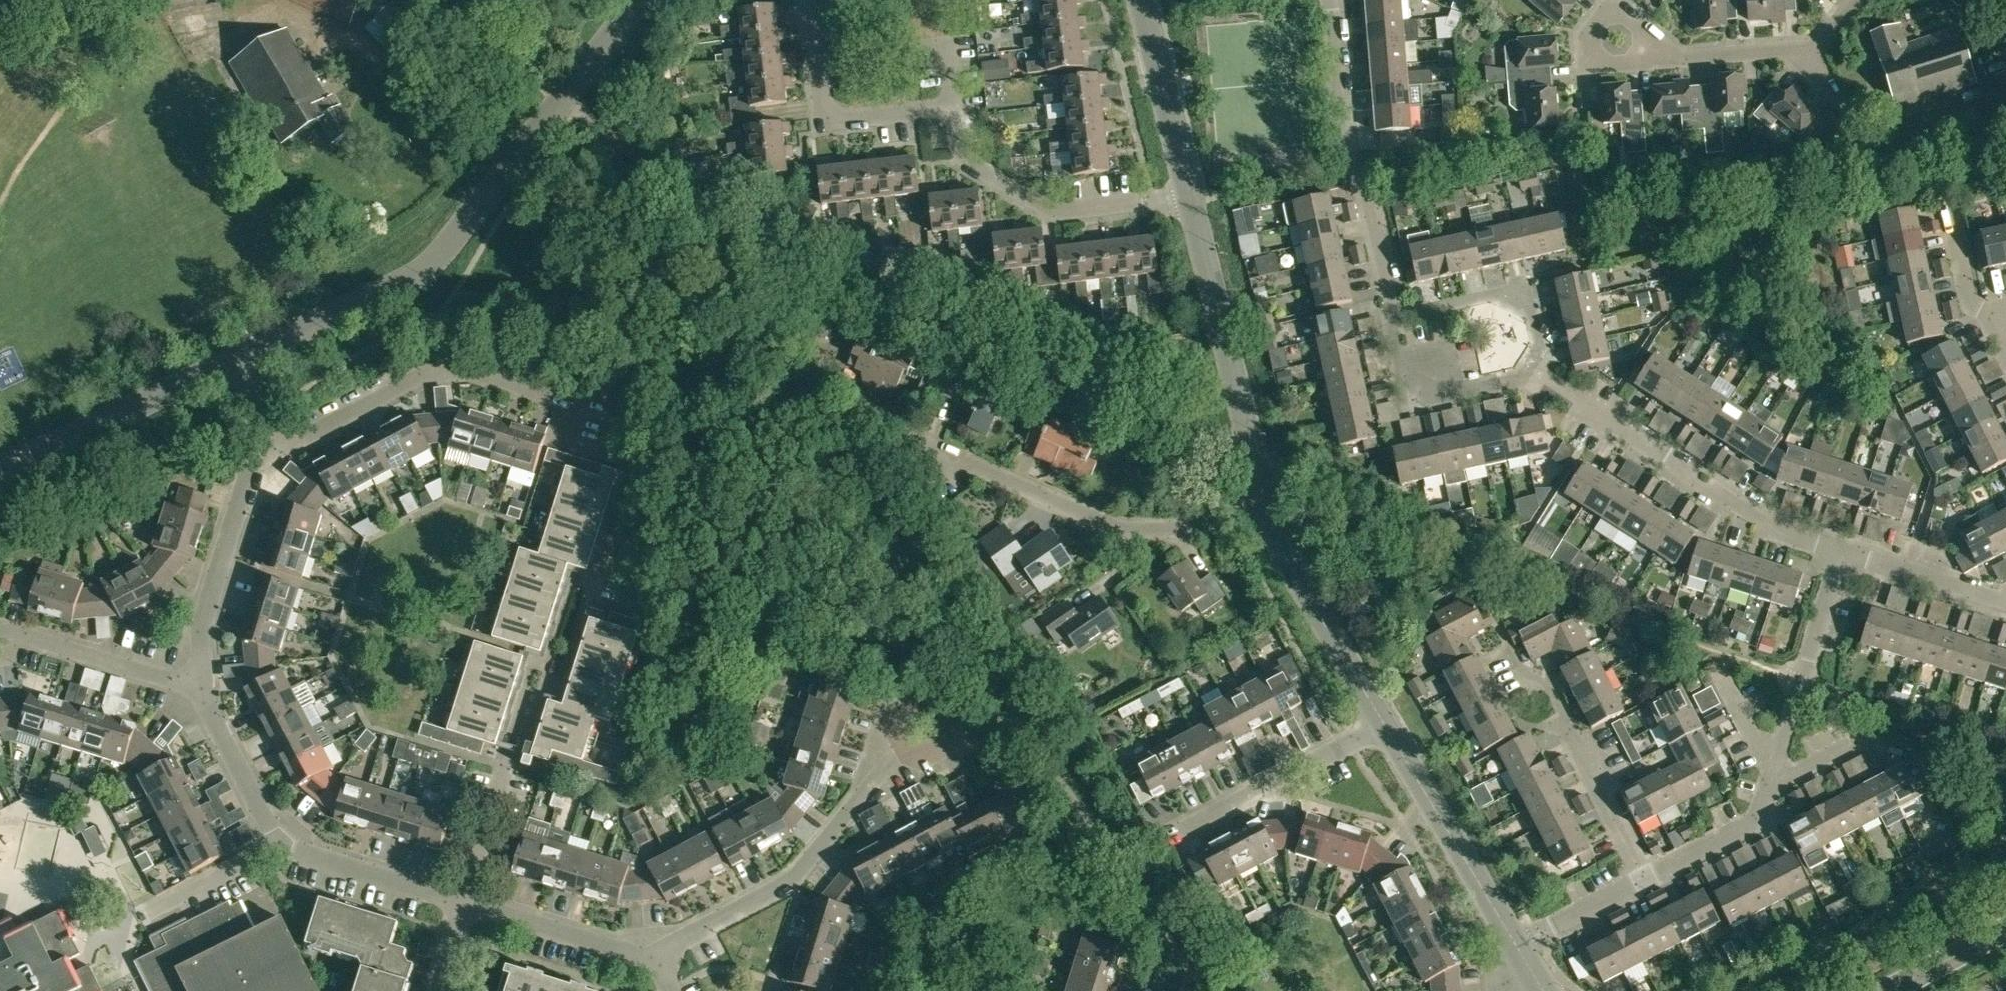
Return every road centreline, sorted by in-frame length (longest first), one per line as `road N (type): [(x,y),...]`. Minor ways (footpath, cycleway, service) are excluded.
road 1 (residential): [(465,903),(522,713),(565,676),(634,451),(564,429),(572,404),(468,370),(419,377),(279,447)]
road 2 (residential): [(238,360),(430,266),(641,0)]
road 3 (residential): [(1842,549),(1765,521),(1528,364)]
road 4 (residential): [(1263,493),(1167,528),(1131,530),(982,468),(929,467)]
road 5 (residential): [(653,956),(793,878),(906,746)]
road 6 (residential): [(1394,316),(1362,172),(1340,138),(1329,0)]
road 7 (tertiary): [(1263,493),(1190,194)]
road 8 (residential): [(1190,194),(1064,209),(1042,204),(964,153),(954,106)]
road 9 (residential): [(1643,878),(1545,681),(1521,673),(1506,644)]
road 10 (residential): [(199,693),(202,629),(248,477),(279,447)]
road 11 (residential): [(0,471),(238,360)]
road 12 (tertiary): [(1385,723),(1283,553),(1263,493)]
road 13 (tertiary): [(1517,946),(1385,723)]
road 14 (residential): [(1643,878),(1756,818),(1796,696)]
road 15 (residential): [(1164,839),(1385,723)]
road 16 (residential): [(954,106),(827,116),(811,0)]
road 17 (residential): [(1528,364),(1517,379),(1407,402),(1394,316)]
road 18 (residential): [(199,693),(52,646),(0,640)]
road 19 (tertiary): [(1190,194),(1140,0)]
road 20 (residential): [(1528,364),(1538,349),(1530,311),(1496,294),(1394,316)]
road 21 (residential): [(653,956),(465,903)]
road 22 (residential): [(465,903),(282,842)]
road 23 (residential): [(1805,49),(1666,59),(1637,47)]
road 24 (residential): [(2005,593),(1990,596),(1842,549)]
road 25 (residential): [(282,842),(199,693)]
road 26 (residential): [(149,911),(282,842)]
road 27 (residential): [(1517,946),(1643,878)]
road 28 (tertiary): [(1888,990),(2005,928)]
road 29 (residential): [(1637,47),(1638,29),(1627,16),(1602,19),(1594,35),(1599,51),(1615,59),(1631,54)]
road 30 (residential): [(1986,311),(1969,300),(1946,196)]

